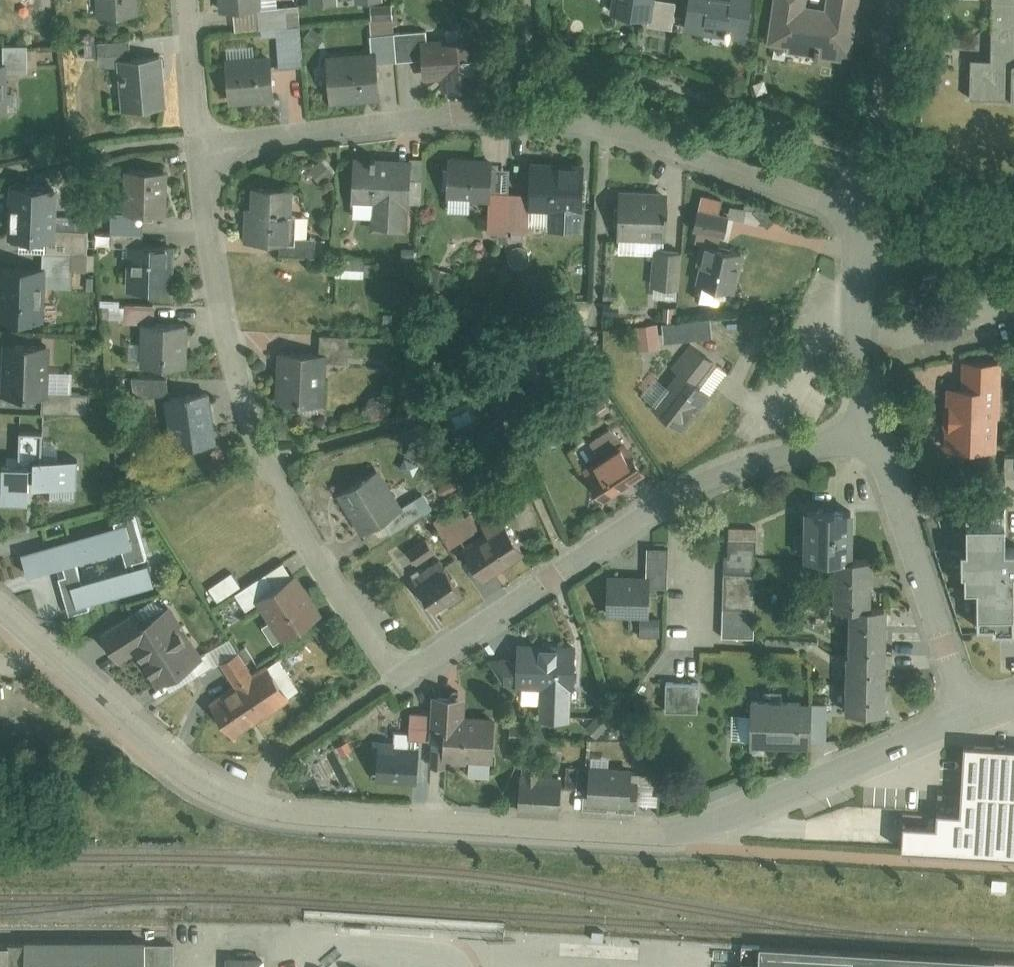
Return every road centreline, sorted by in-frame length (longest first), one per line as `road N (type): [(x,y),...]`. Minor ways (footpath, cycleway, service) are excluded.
road 1 (residential): [(0,606),(186,768),(275,814),(671,830)]
road 2 (residential): [(861,203),(535,113),(197,129)]
road 3 (residential): [(197,129),(237,386),(355,624),(417,659)]
road 4 (residential): [(862,408),(571,545),(417,659)]
road 5 (residential): [(862,408),(967,715)]
road 6 (residential): [(967,715),(713,822),(671,830)]
road 7 (residential): [(861,203),(848,288),(862,408)]
road 8 (residential): [(899,0),(861,203)]
road 9 (residential): [(197,129),(186,0)]

